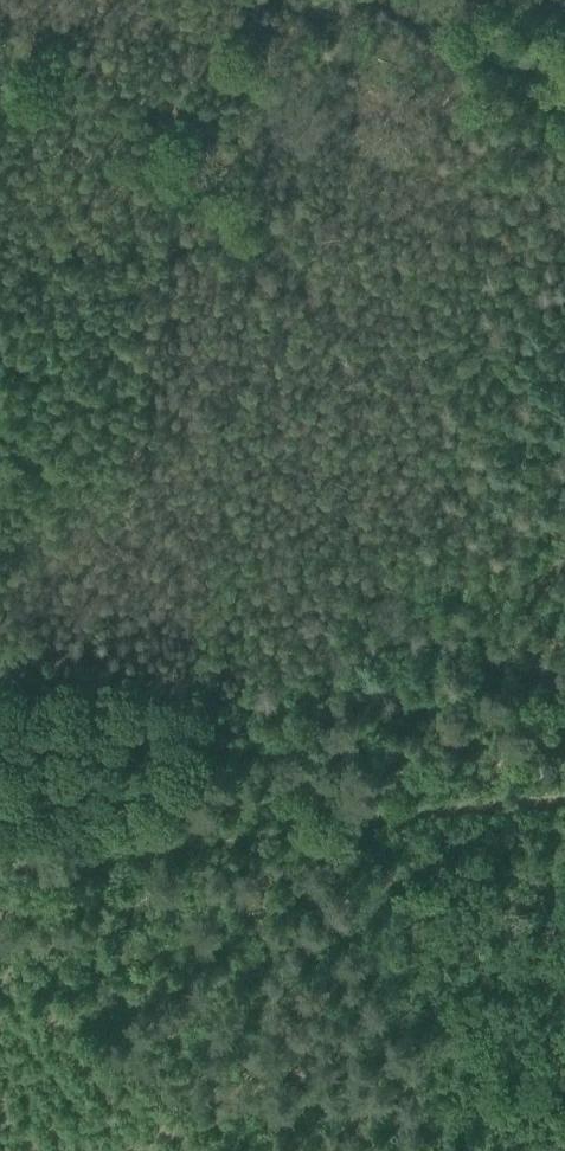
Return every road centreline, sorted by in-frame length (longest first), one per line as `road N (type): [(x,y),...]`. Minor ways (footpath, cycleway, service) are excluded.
road 1 (track): [(0,873),(564,795)]

